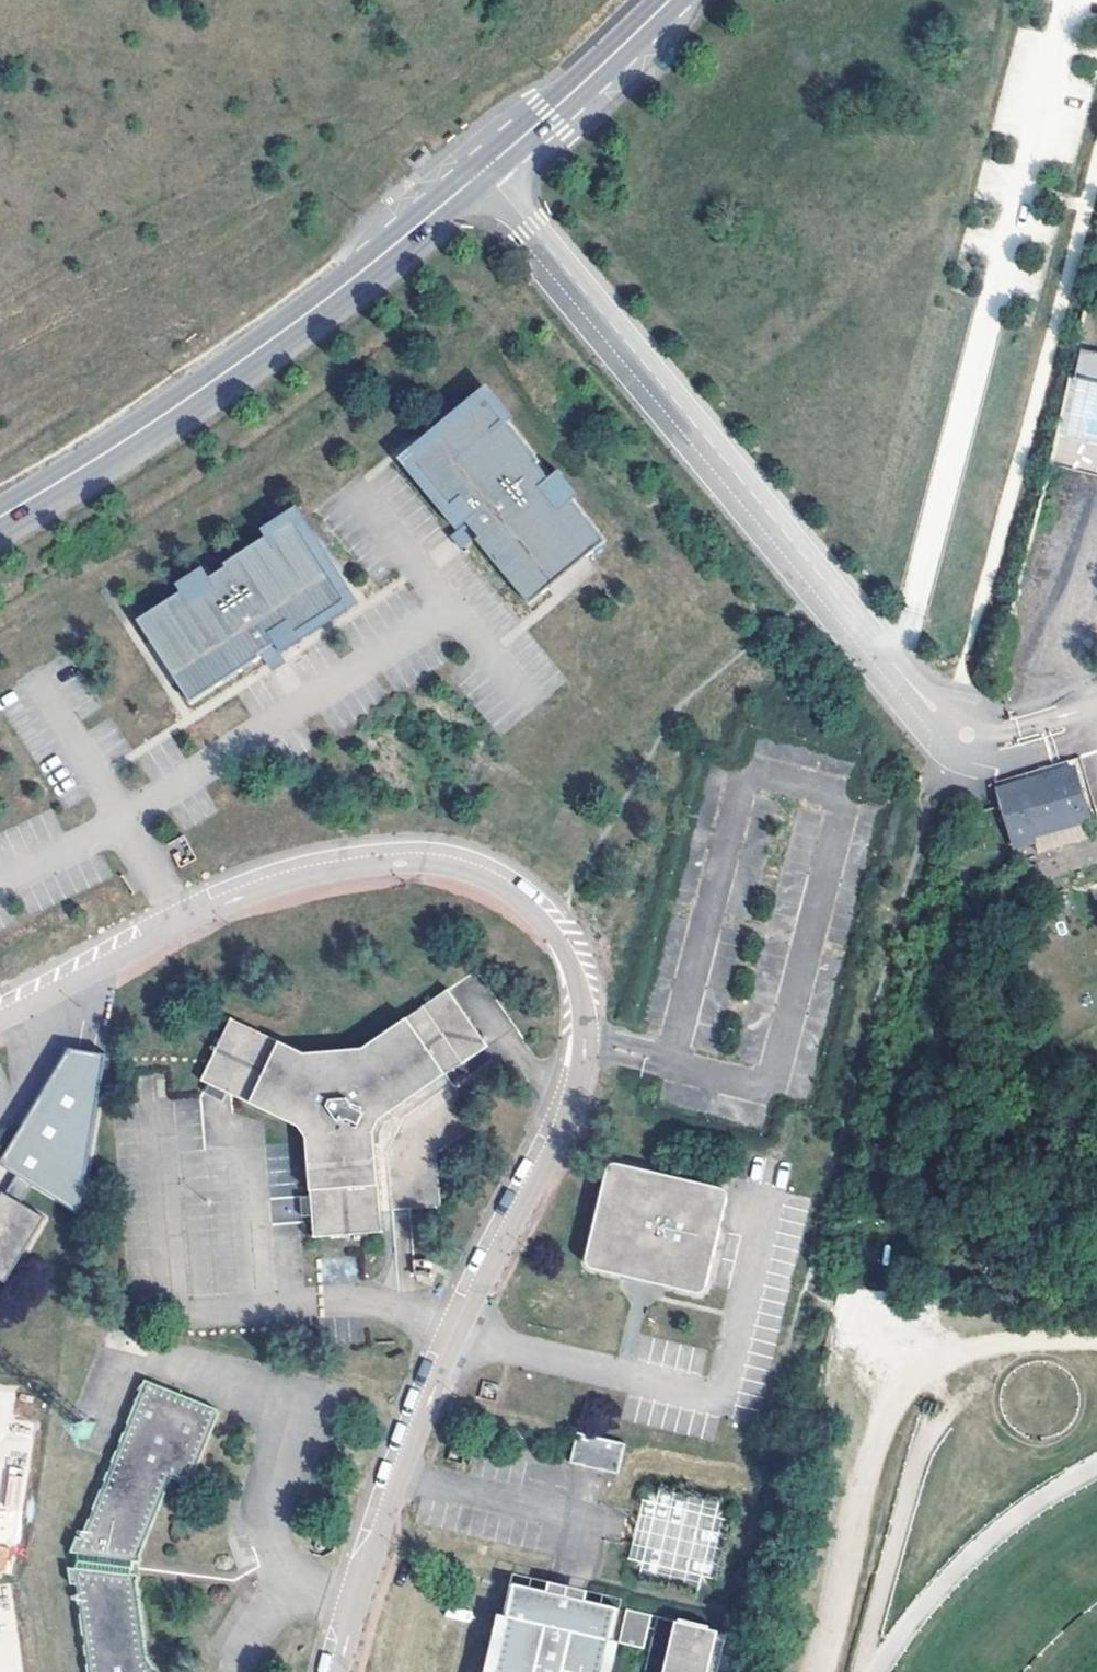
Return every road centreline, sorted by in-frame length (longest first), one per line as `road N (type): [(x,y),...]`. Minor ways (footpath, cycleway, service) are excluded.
road 1 (unclassified): [(0,1009),(244,888),(387,855),(451,858),(504,877),(545,909),(576,950),(586,1004),(571,1086),(448,1333),(384,1497),(329,1671)]
road 2 (unclassified): [(483,171),(917,689),(967,733)]
road 3 (secondary): [(0,515),(215,378),(483,171)]
road 4 (secondary): [(483,171),(669,0)]

